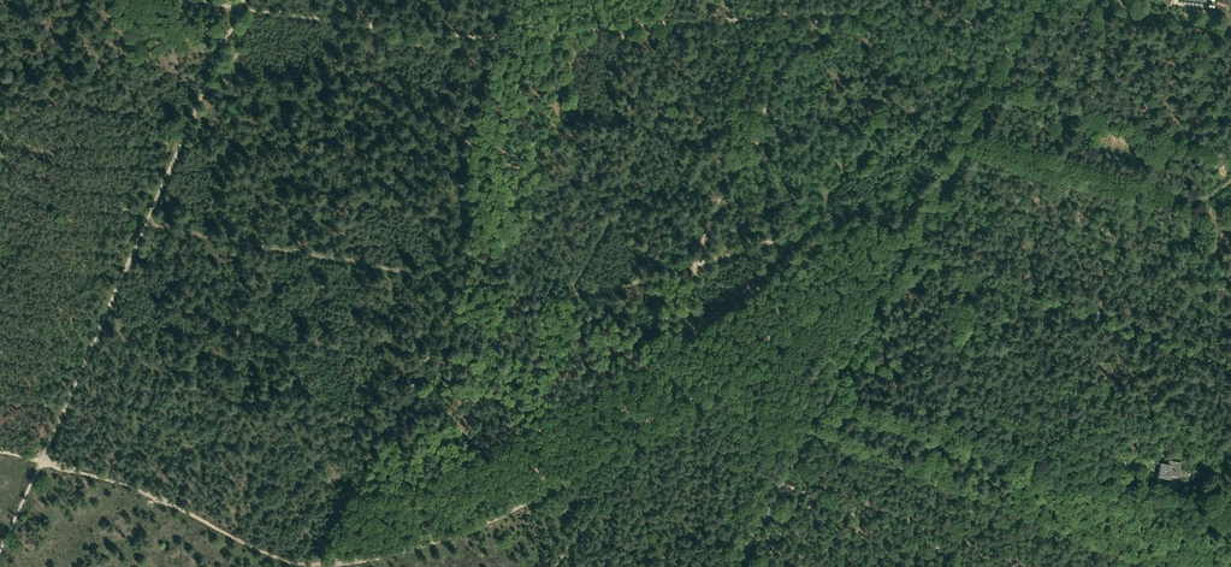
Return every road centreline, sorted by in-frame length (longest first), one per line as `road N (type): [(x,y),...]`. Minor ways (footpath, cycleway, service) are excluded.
road 1 (track): [(638,441),(493,521),(400,555),(325,566),(287,560),(140,491),(42,461)]
road 2 (unclassified): [(738,566),(1044,0)]
road 3 (track): [(245,0),(42,461)]
road 4 (track): [(211,3),(506,40),(623,28)]
road 5 (track): [(831,397),(1083,481),(1129,462)]
road 6 (track): [(658,24),(820,15)]

